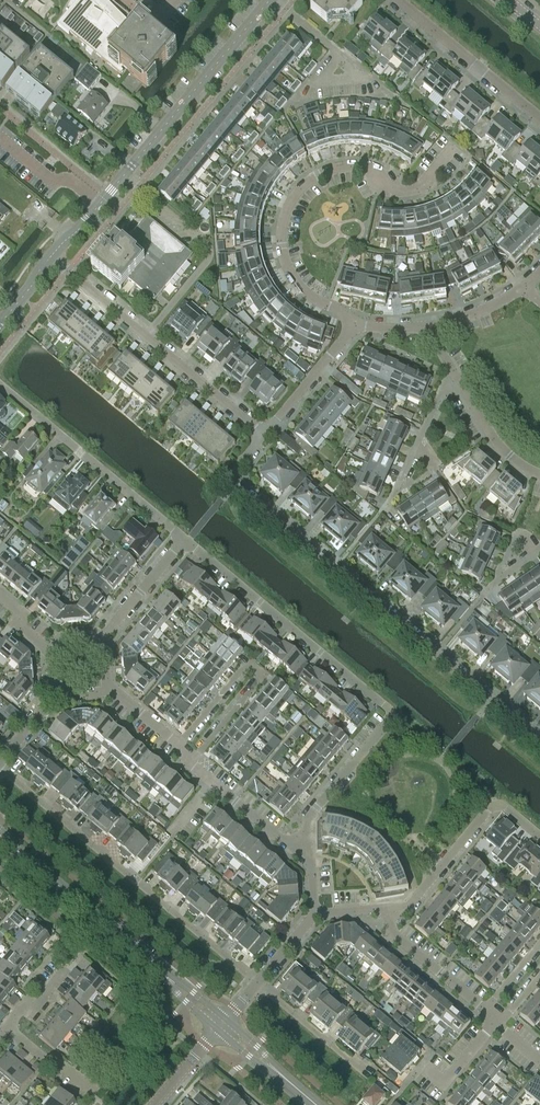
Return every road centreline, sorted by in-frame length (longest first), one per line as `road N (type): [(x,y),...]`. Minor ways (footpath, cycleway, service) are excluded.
road 1 (residential): [(266,435),(233,482),(539,737)]
road 2 (residential): [(355,324),(296,279),(282,247),(287,212),(302,192),(340,168),(374,170),(397,190),(423,187),(458,148)]
road 3 (tertiary): [(52,259),(272,0)]
road 4 (residential): [(258,983),(0,769)]
road 5 (tertiary): [(222,1024),(0,838)]
road 6 (residential): [(385,706),(183,538)]
road 7 (residential): [(266,435),(69,274)]
road 8 (residential): [(190,763),(263,674),(247,662),(179,745)]
road 9 (residential): [(183,538),(0,383)]
road 10 (tertiary): [(539,119),(397,0)]
road 11 (residential): [(385,706),(385,725),(308,819),(307,851)]
road 12 (residential): [(382,910),(406,907),(484,812),(507,805)]
road 13 (residential): [(494,1021),(392,932),(382,910)]
road 14 (residential): [(307,851),(190,763)]
road 15 (residential): [(355,324),(266,435)]
road 16 (residential): [(539,475),(506,454),(450,371)]
road 17 (residential): [(363,1071),(258,983)]
road 18 (residential): [(97,644),(183,538)]
road 19 (tertiary): [(315,1104),(222,1024)]

